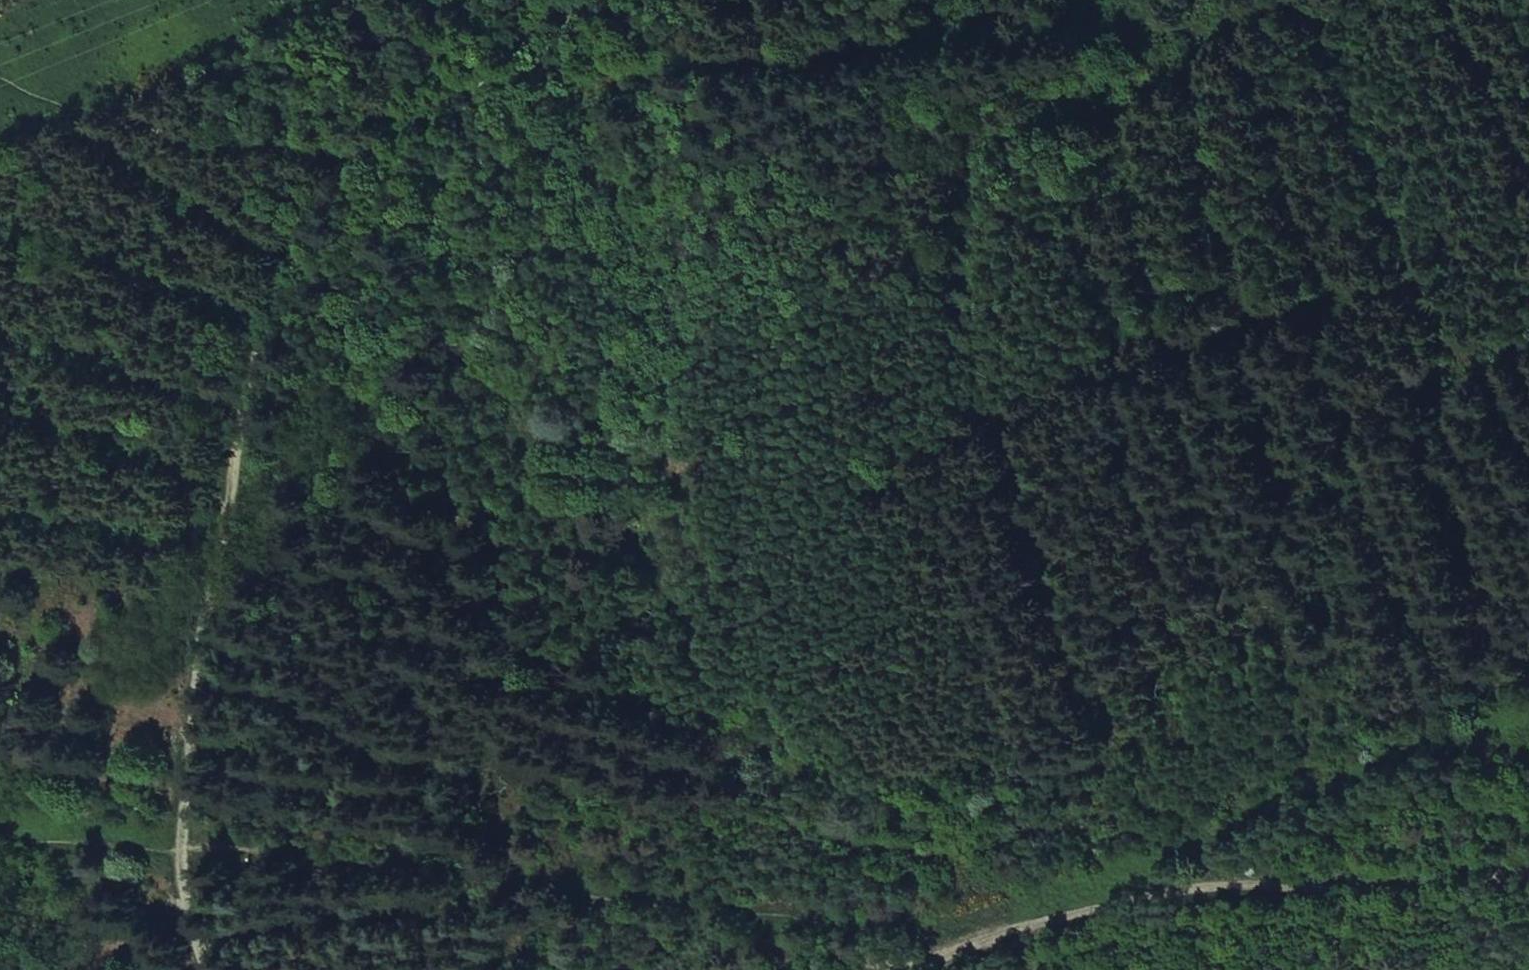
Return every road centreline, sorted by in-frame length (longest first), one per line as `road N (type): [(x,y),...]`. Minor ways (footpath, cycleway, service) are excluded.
road 1 (track): [(592,0),(345,186),(265,321),(207,593),(183,844),(185,890),(207,969)]
road 2 (track): [(1528,873),(1415,884),(1197,888),(1020,924),(894,969)]

